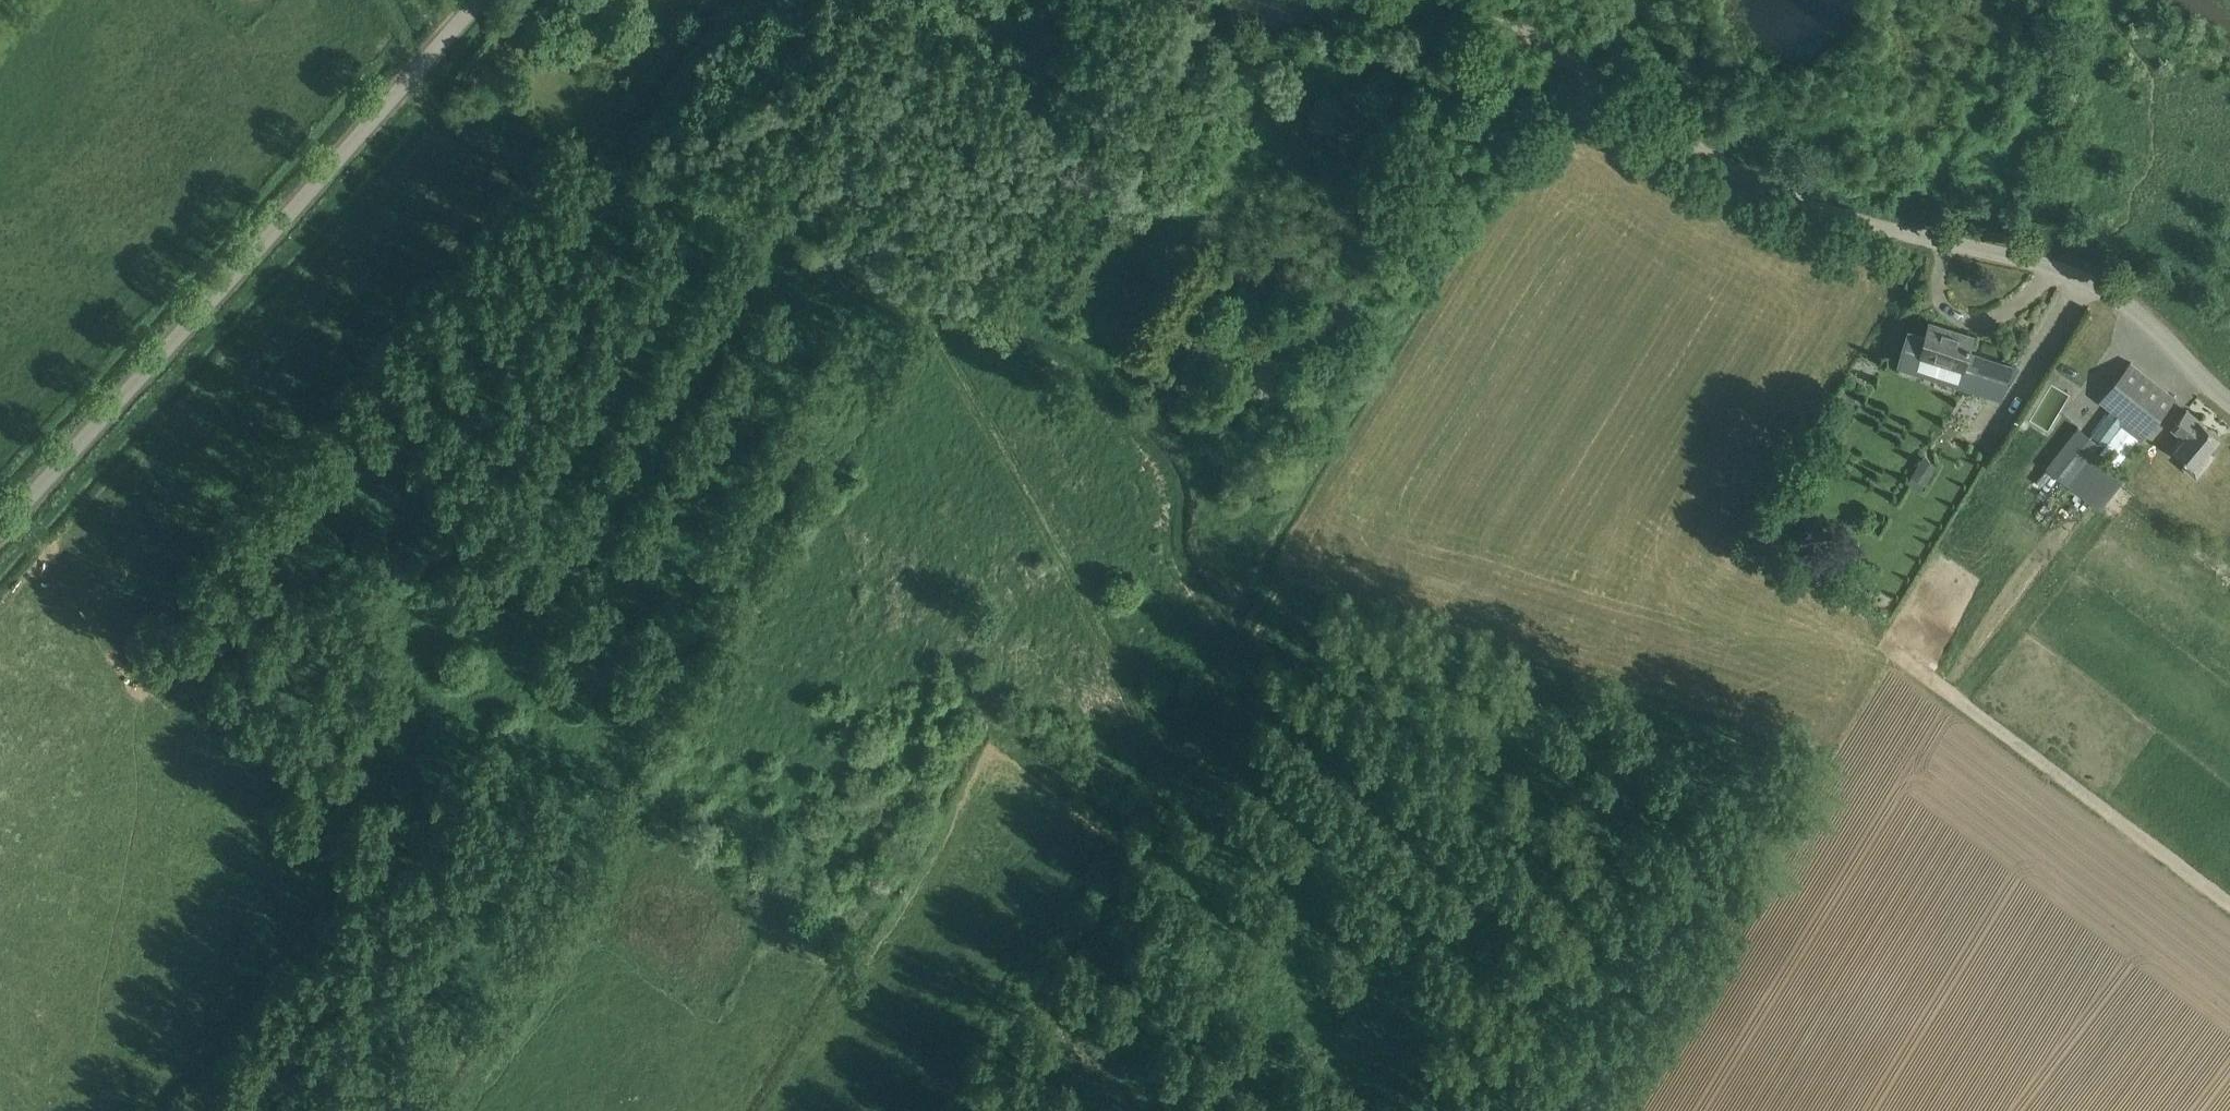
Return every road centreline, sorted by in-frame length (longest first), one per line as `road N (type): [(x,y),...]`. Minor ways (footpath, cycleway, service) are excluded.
road 1 (unclassified): [(0,529),(478,0)]
road 2 (unclassified): [(2229,402),(2084,283),(1801,202)]
road 3 (track): [(1801,202),(1618,107),(1478,0)]

